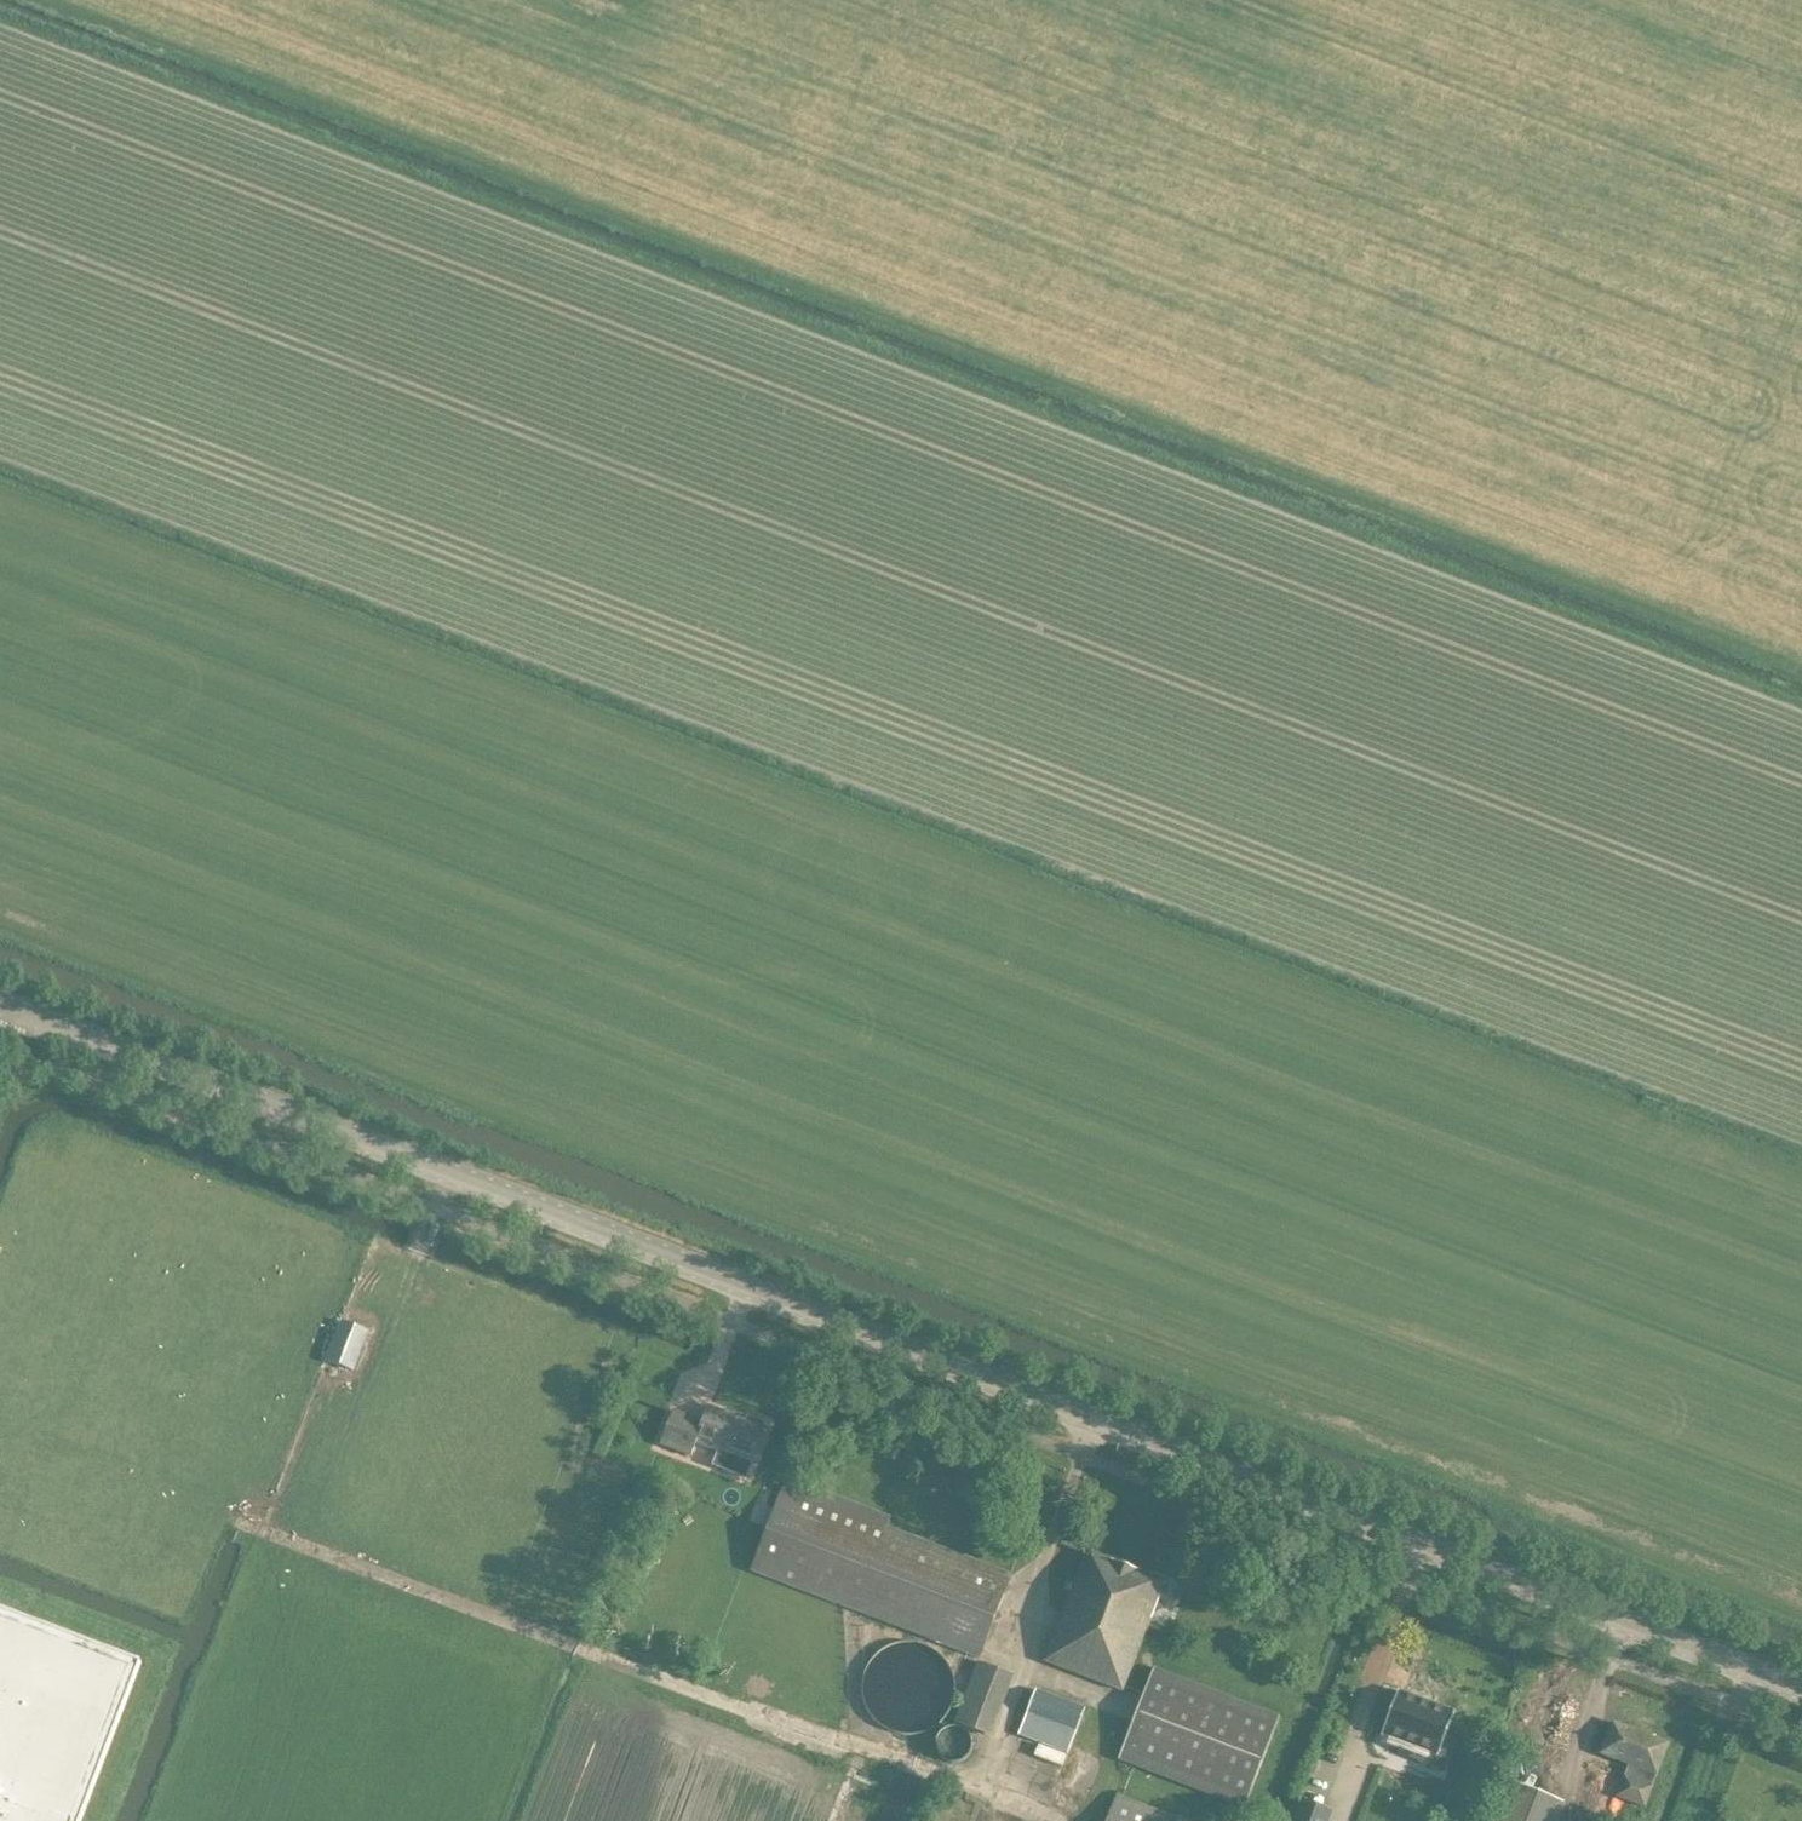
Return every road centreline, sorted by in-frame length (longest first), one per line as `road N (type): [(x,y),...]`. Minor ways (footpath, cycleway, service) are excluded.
road 1 (tertiary): [(1801,1689),(0,1001)]

